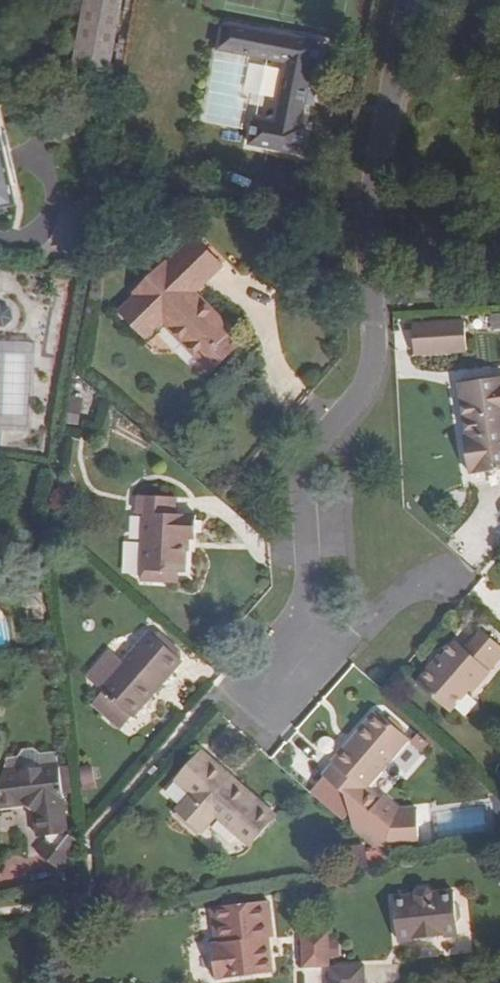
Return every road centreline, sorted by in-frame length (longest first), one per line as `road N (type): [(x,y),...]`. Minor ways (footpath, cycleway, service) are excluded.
road 1 (residential): [(290,662),(296,478),(357,386),(361,207),(408,0)]

